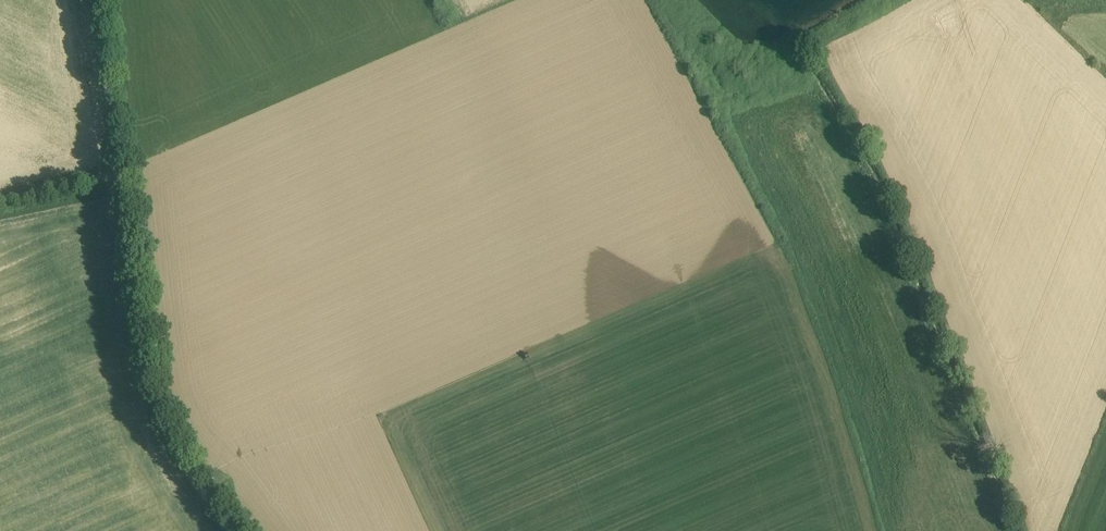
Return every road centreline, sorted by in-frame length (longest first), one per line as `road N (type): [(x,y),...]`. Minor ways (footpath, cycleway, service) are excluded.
road 1 (unclassified): [(233,530),(155,410),(98,0)]

